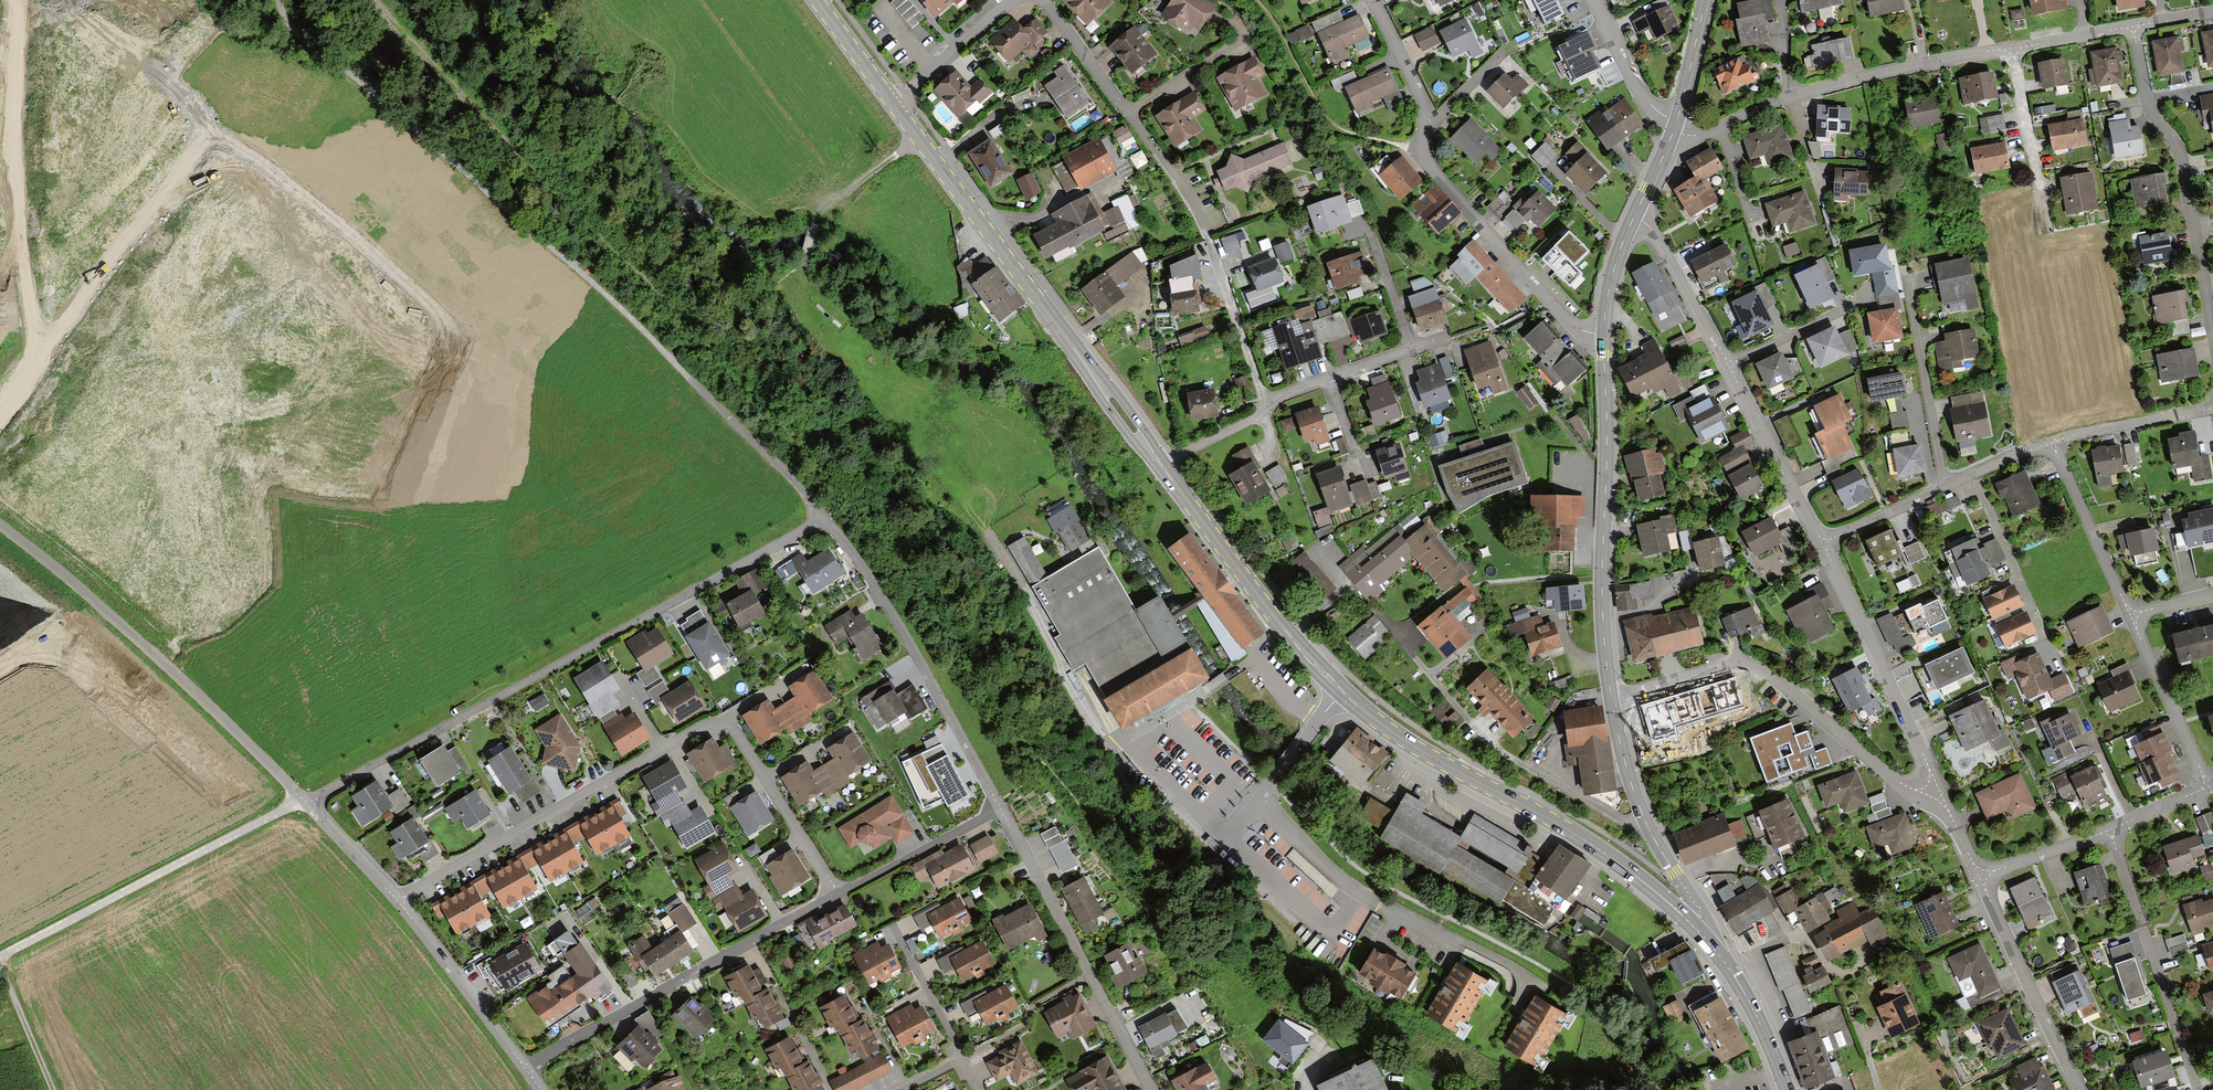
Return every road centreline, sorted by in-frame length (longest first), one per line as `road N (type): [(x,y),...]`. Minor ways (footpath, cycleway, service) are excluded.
road 1 (primary): [(1161,464),(1289,638),(1343,692),(1418,749),(1605,854),(1701,932)]
road 2 (track): [(603,355),(414,178),(275,137),(80,0)]
road 3 (residential): [(825,517),(306,801)]
road 4 (residential): [(398,901),(712,723),(734,732),(838,893)]
road 5 (track): [(279,0),(313,49),(595,284),(669,357)]
road 6 (track): [(43,0),(77,56),(129,233),(228,469)]
road 7 (residential): [(2131,27),(1791,95),(1700,135),(1676,127)]
road 8 (residential): [(1039,0),(1186,197),(1271,403)]
road 9 (primary): [(892,102),(1161,464)]
road 10 (track): [(0,415),(38,361),(22,126),(27,26),(16,0)]
road 11 (unclassified): [(306,801),(160,662),(0,527)]
road 12 (residential): [(1611,693),(1723,665),(1757,667),(1903,785),(1938,787)]
road 13 (residential): [(524,1069),(838,893)]
road 14 (tertiary): [(1611,693),(1602,569),(1604,335)]
road 15 (track): [(306,801),(0,955)]
road 16 (residential): [(1000,808),(877,585),(825,517)]
road 17 (residential): [(2131,27),(2144,102),(2181,152),(2212,347)]
road 18 (residential): [(1149,1089),(1000,808)]
road 19 (residential): [(1604,335),(1577,330),(1426,162),(1419,148),(1433,122)]
road 20 (residential): [(2198,1089),(2107,829)]
road 21 (residential): [(1938,787),(1822,543)]
road 22 (tertiary): [(1701,932),(1699,910),(1644,819),(1611,693)]
road 23 (residential): [(2082,1089),(1979,877)]
road 24 (residential): [(825,517),(669,357)]
road 25 (unclassified): [(524,1069),(398,901)]
road 26 (residential): [(1943,488),(1906,284)]
road 27 (residential): [(1822,543),(1729,366)]
road 28 (residential): [(2050,443),(2132,617)]
road 29 (residential): [(2132,617),(2203,790)]
road 30 (residential): [(838,893),(1000,808)]
road 31 (primary): [(1701,932),(1741,987),(1787,1089)]
road 32 (residential): [(1729,366),(1660,239),(1634,216)]
road 33 (residential): [(2212,408),(2050,443)]
road 34 (residential): [(892,102),(1013,0)]
road 35 (residential): [(1593,0),(1640,94),(1676,127)]
road 36 (residential): [(1729,366),(1851,306),(1867,306)]
road 37 (residential): [(1271,403),(1411,350)]
road 38 (residential): [(1979,877),(2107,829)]
road 39 (track): [(0,962),(50,1089)]
road 40 (residential): [(1433,122),(1373,0)]
road 41 (unclassified): [(398,901),(306,801)]
road 42 (residential): [(1943,488),(1822,543)]
road 43 (tertiary): [(1676,127),(1706,0)]
road 44 (primary): [(816,0),(892,102)]
road 45 (residential): [(1161,464),(1263,414),(1271,403)]
road 46 (tertiary): [(1604,335),(1612,276),(1634,216)]
road 47 (track): [(918,137),(820,210)]
road 48 (residential): [(1370,236),(1411,350)]

